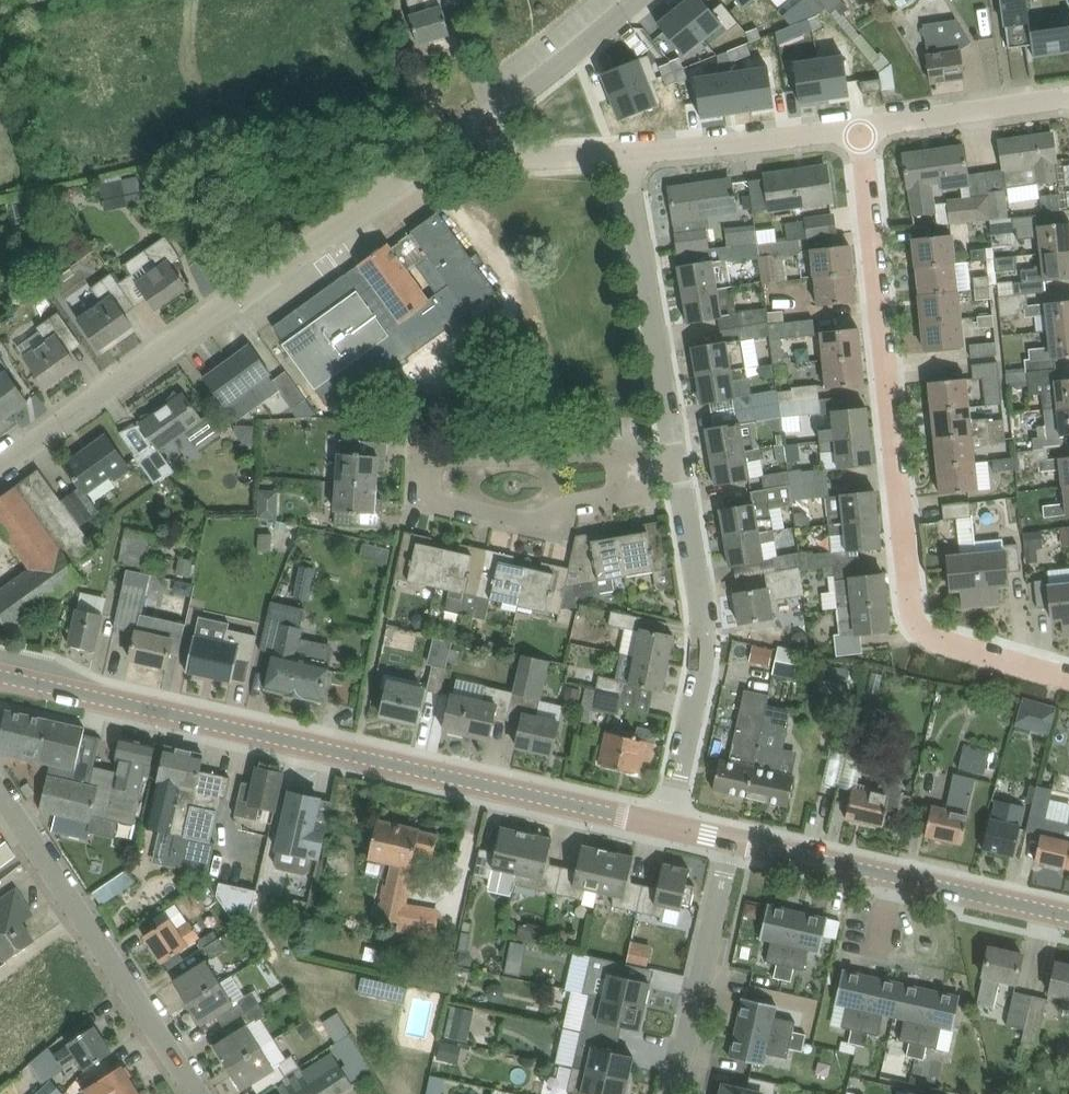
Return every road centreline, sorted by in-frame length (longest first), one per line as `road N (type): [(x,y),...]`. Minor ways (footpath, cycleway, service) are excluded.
road 1 (tertiary): [(668,824),(0,677)]
road 2 (residential): [(668,824),(702,677),(706,622),(624,154)]
road 3 (residential): [(1068,674),(935,638),(916,621),(862,128)]
road 4 (residential): [(0,465),(486,122)]
road 5 (residential): [(199,1093),(0,791)]
road 6 (tertiary): [(1068,916),(733,841)]
road 7 (residential): [(675,1093),(733,841)]
road 8 (residential): [(624,154),(862,128)]
road 9 (residential): [(862,128),(1068,99)]
road 10 (residential): [(486,122),(634,0)]
road 11 (residential): [(624,154),(530,158),(486,122)]

